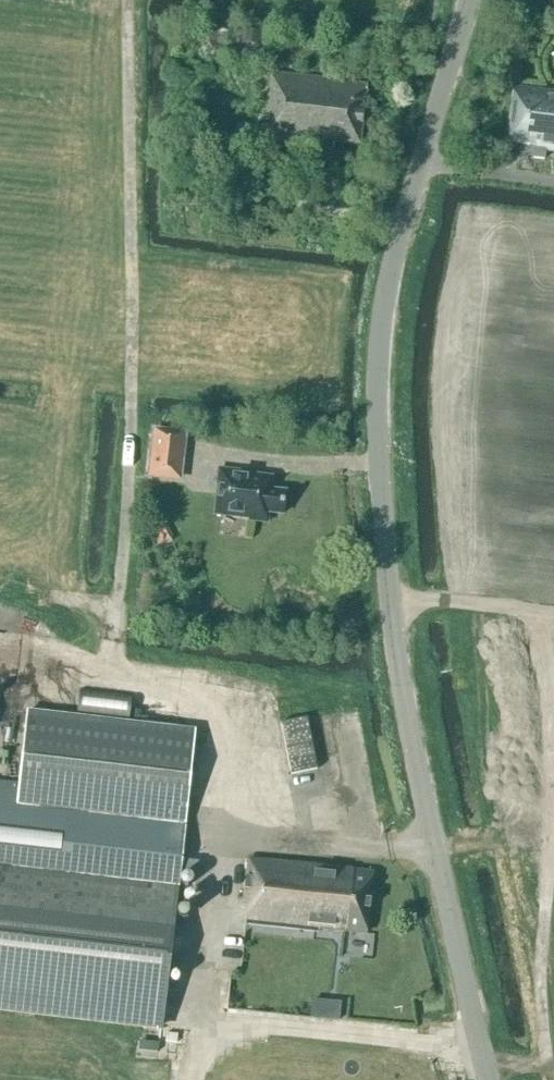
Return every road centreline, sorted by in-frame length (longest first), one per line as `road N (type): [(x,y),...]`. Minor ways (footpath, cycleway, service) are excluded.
road 1 (tertiary): [(479,1079),(408,757),(376,542),(370,429),(378,318),(398,227),(470,0)]

